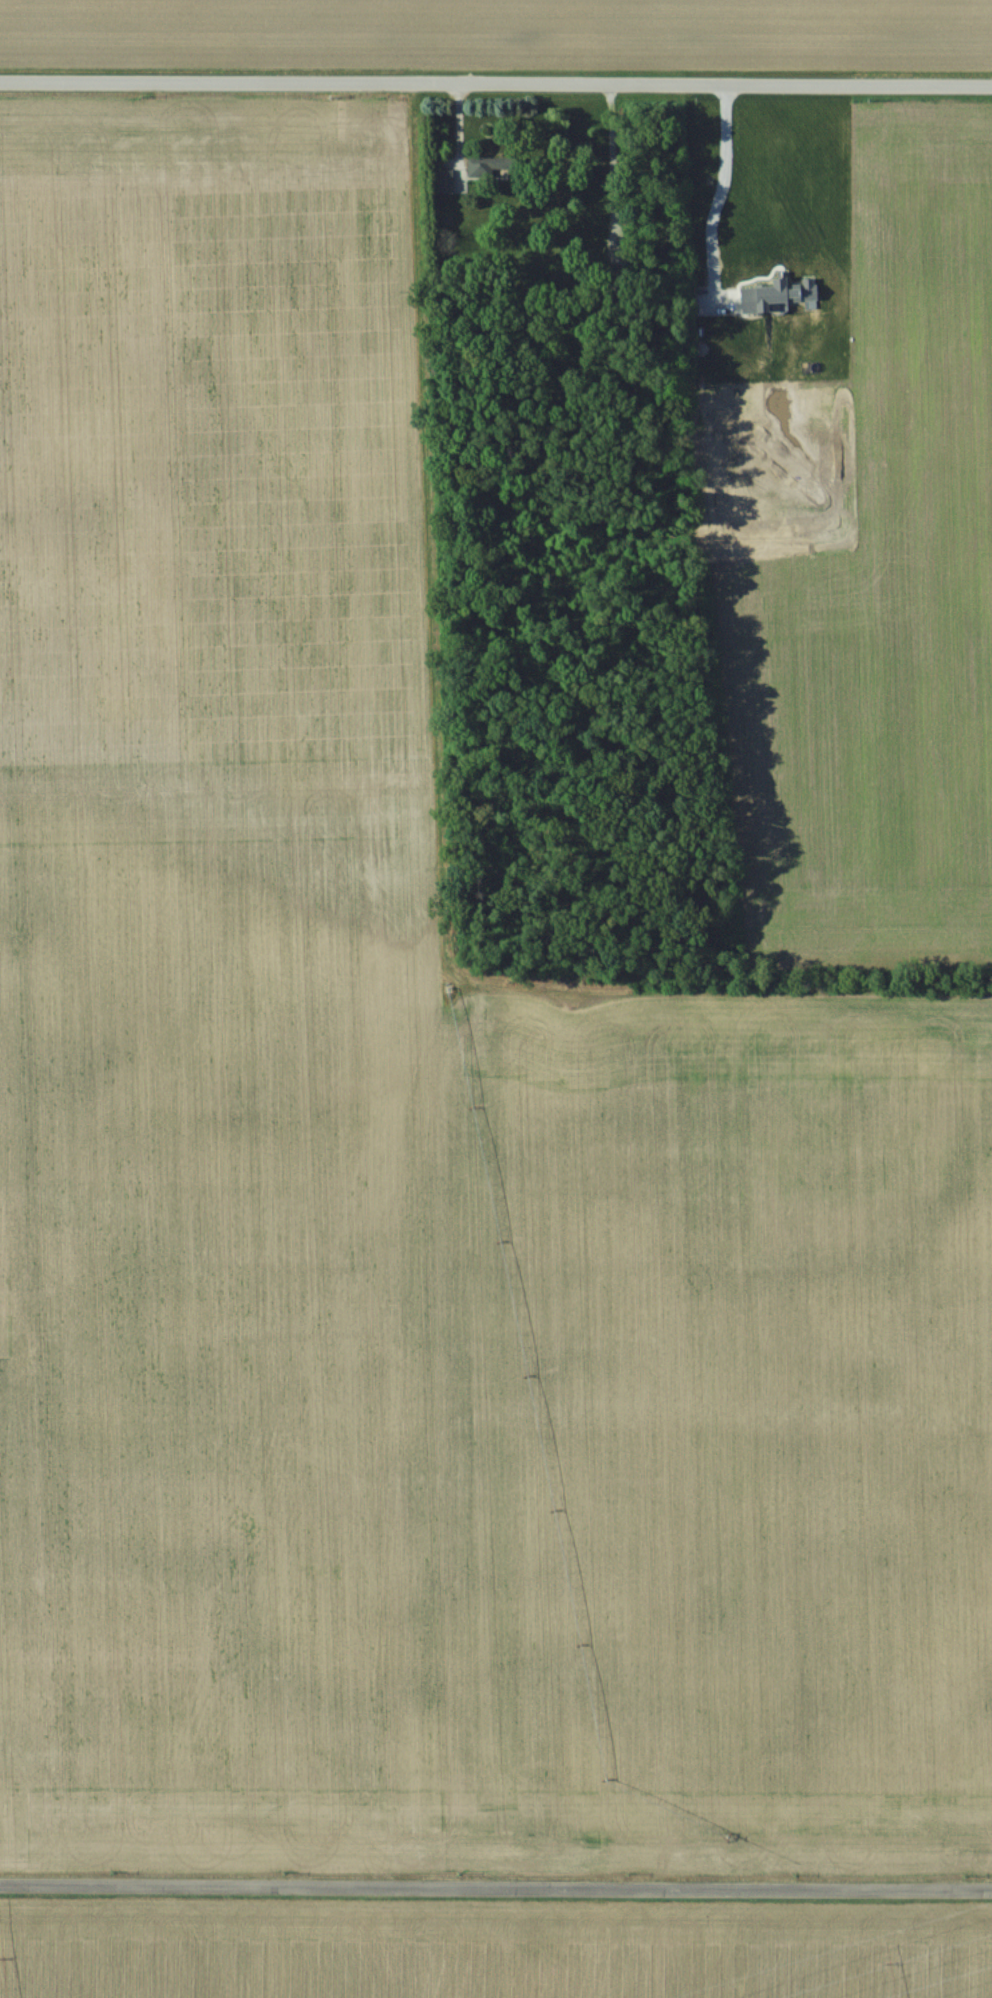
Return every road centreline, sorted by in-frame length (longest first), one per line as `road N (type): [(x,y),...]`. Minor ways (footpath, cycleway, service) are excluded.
road 1 (residential): [(991,1885),(0,1879)]
road 2 (residential): [(991,75),(0,77)]

